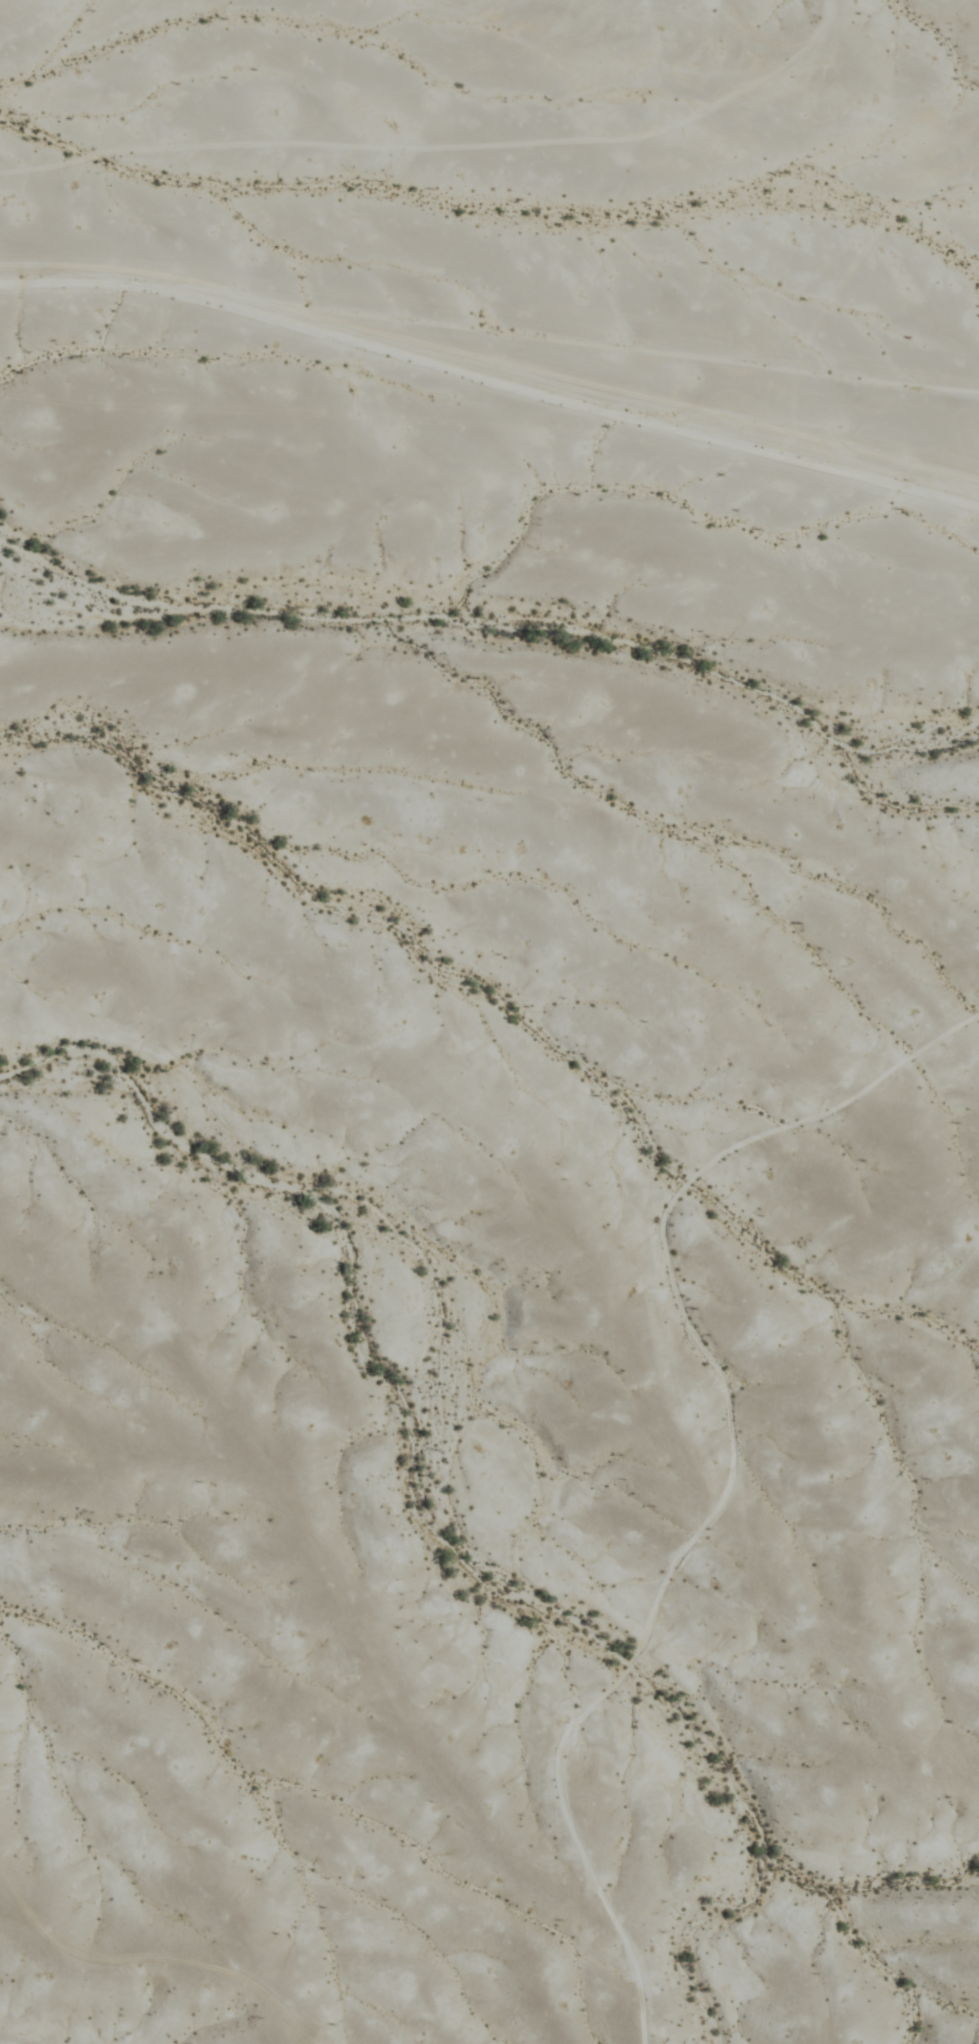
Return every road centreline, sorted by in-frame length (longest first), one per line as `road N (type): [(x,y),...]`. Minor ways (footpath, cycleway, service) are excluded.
road 1 (track): [(0,288),(139,291),(295,327),(540,402),(978,508)]

